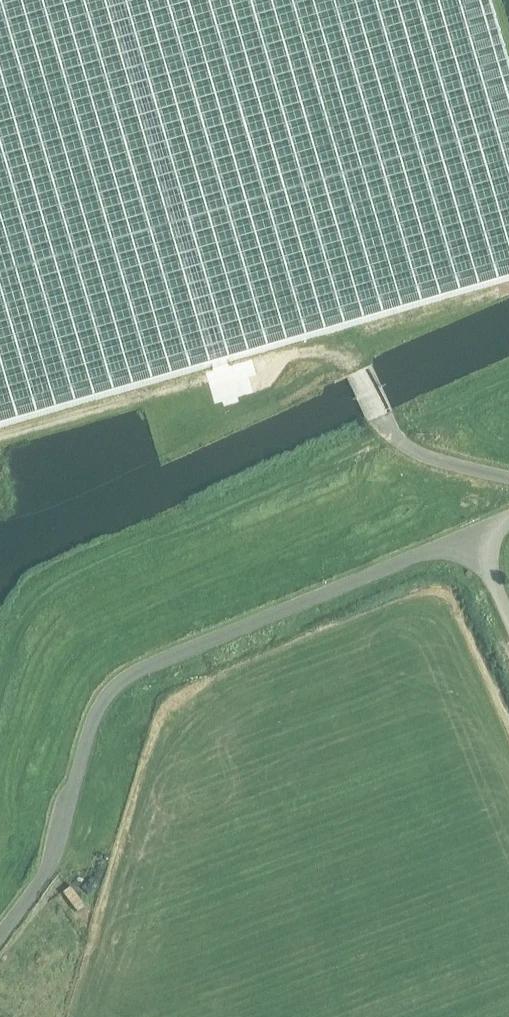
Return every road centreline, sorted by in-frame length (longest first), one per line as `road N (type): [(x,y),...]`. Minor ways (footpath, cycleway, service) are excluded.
road 1 (residential): [(508,625),(475,535),(508,520)]

